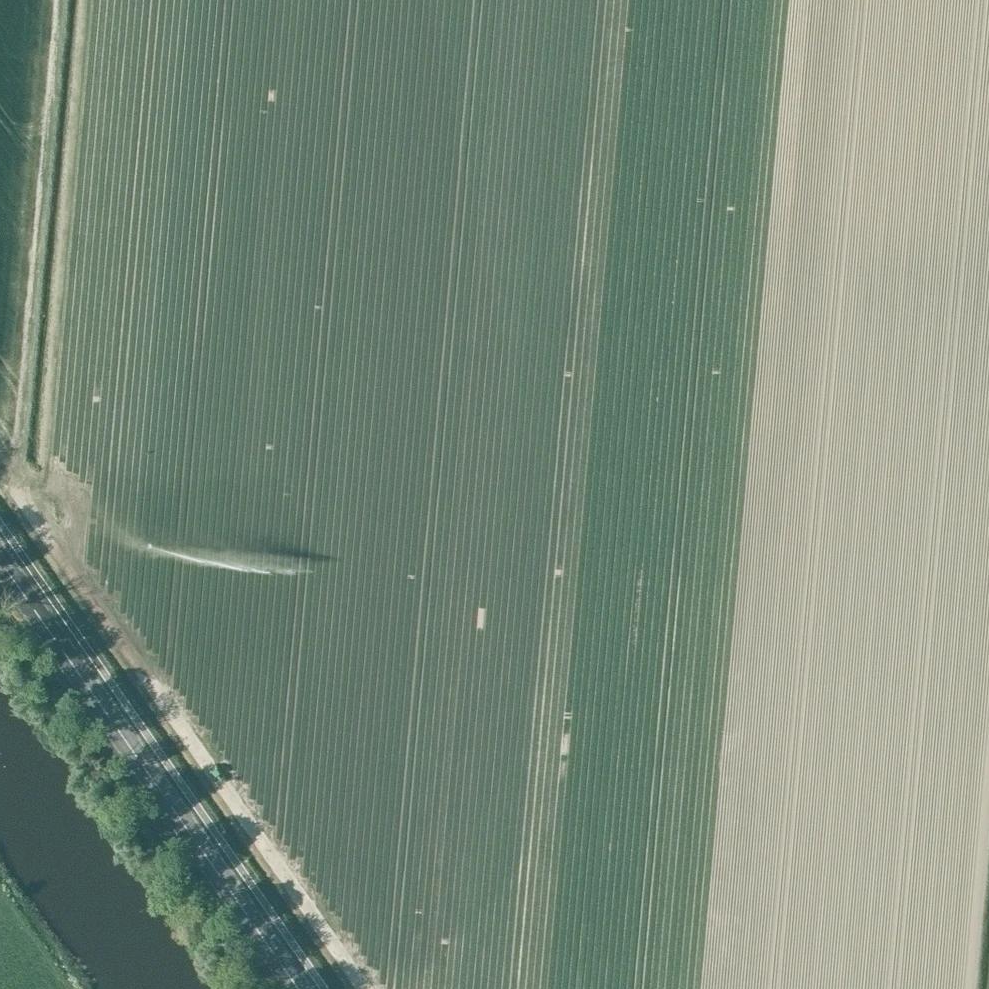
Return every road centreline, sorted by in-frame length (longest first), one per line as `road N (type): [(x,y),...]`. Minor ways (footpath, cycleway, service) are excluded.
road 1 (primary): [(300,988),(0,560)]

